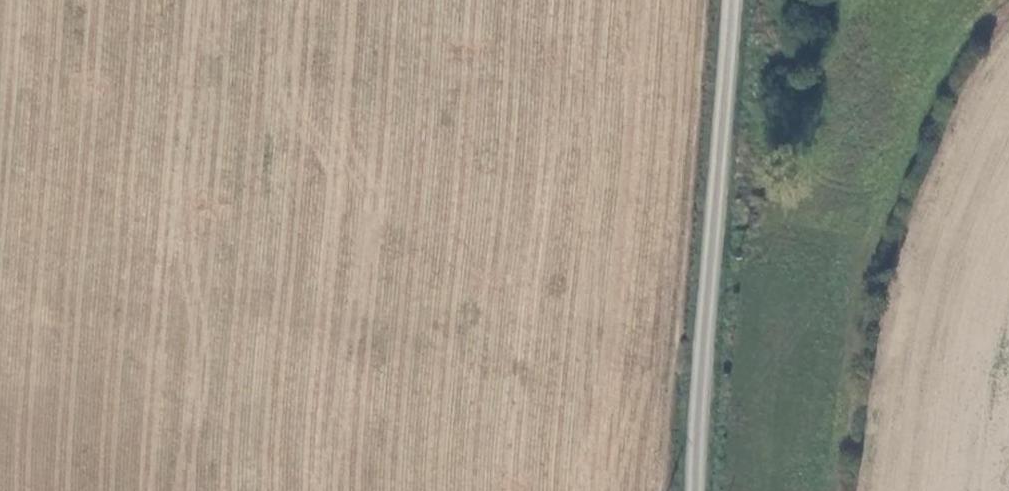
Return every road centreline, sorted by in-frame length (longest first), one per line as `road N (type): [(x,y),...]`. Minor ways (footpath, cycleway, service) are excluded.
road 1 (unclassified): [(730,0),(695,490)]

